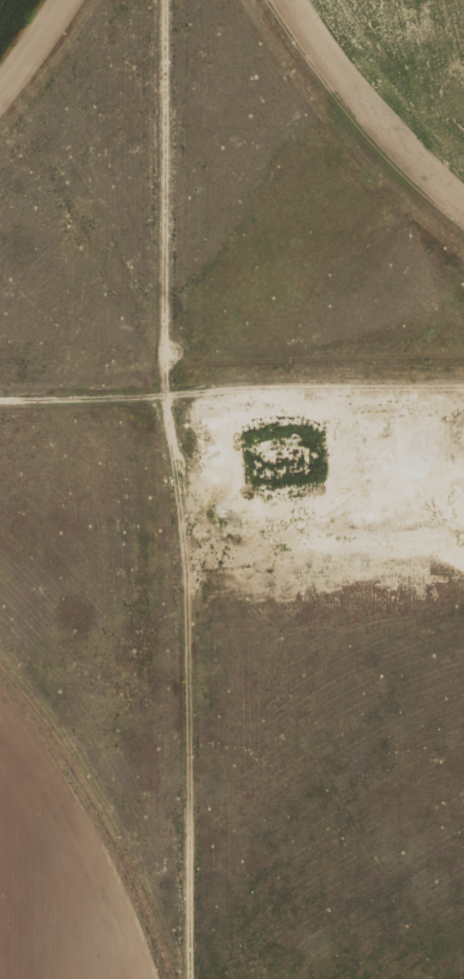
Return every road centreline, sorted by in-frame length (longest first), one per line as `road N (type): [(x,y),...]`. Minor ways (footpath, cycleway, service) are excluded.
road 1 (residential): [(5,0),(105,162),(177,327),(248,978)]
road 2 (residential): [(0,328),(463,326)]

